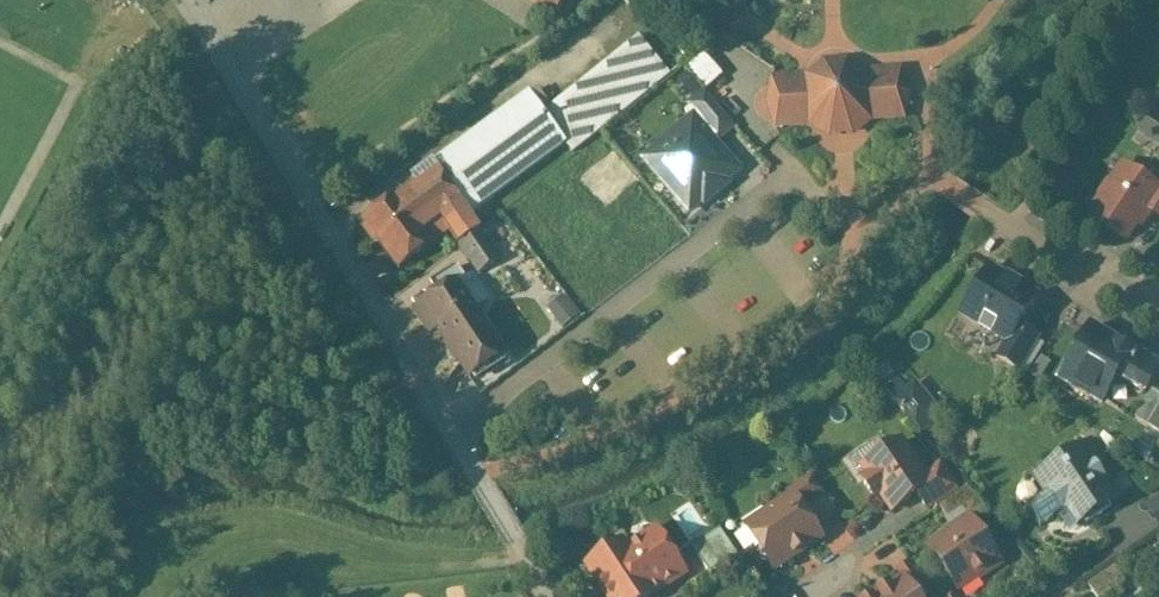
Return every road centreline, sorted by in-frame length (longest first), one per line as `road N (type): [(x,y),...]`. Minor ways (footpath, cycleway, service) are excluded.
road 1 (residential): [(554,596),(176,0)]
road 2 (residential): [(1158,316),(982,207)]

